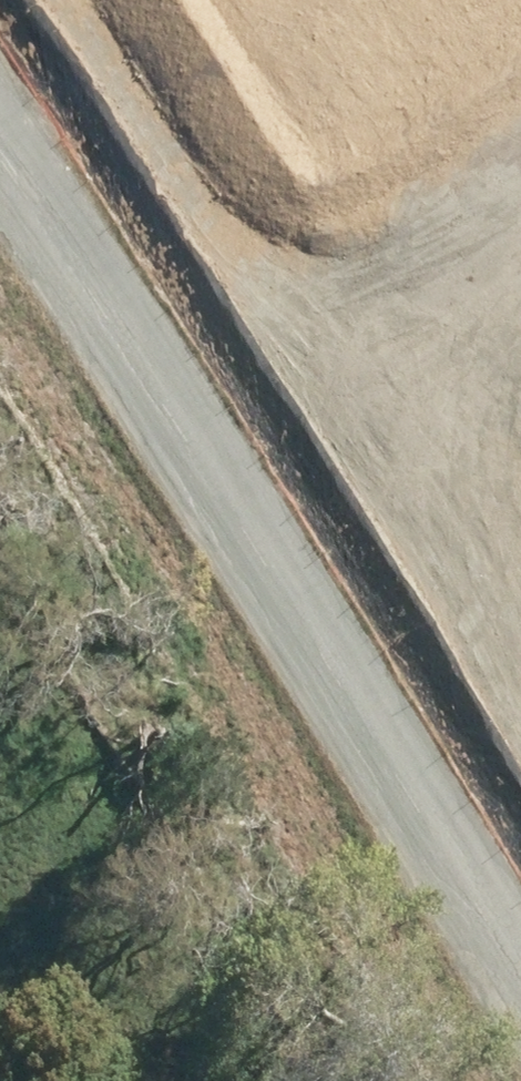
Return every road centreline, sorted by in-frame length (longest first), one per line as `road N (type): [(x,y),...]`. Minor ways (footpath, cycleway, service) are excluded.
road 1 (secondary): [(520,1056),(179,518)]
road 2 (secondary): [(4,0),(312,435)]
road 3 (secondary): [(312,435),(520,772)]
road 4 (secondary): [(179,518),(0,242)]
road 5 (residential): [(312,435),(520,305)]
road 6 (residential): [(179,518),(312,435)]

